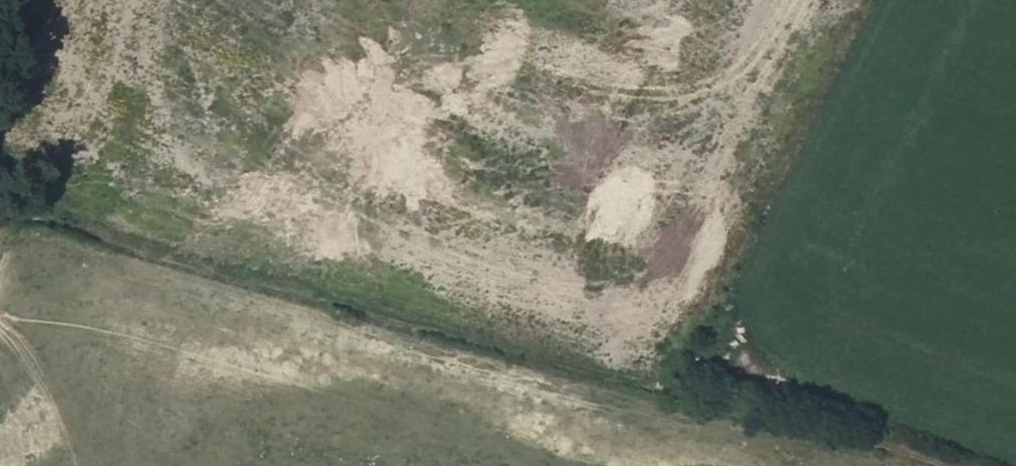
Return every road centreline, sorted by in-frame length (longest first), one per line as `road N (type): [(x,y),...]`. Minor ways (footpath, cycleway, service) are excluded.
road 1 (track): [(961,465),(492,351),(0,211)]

